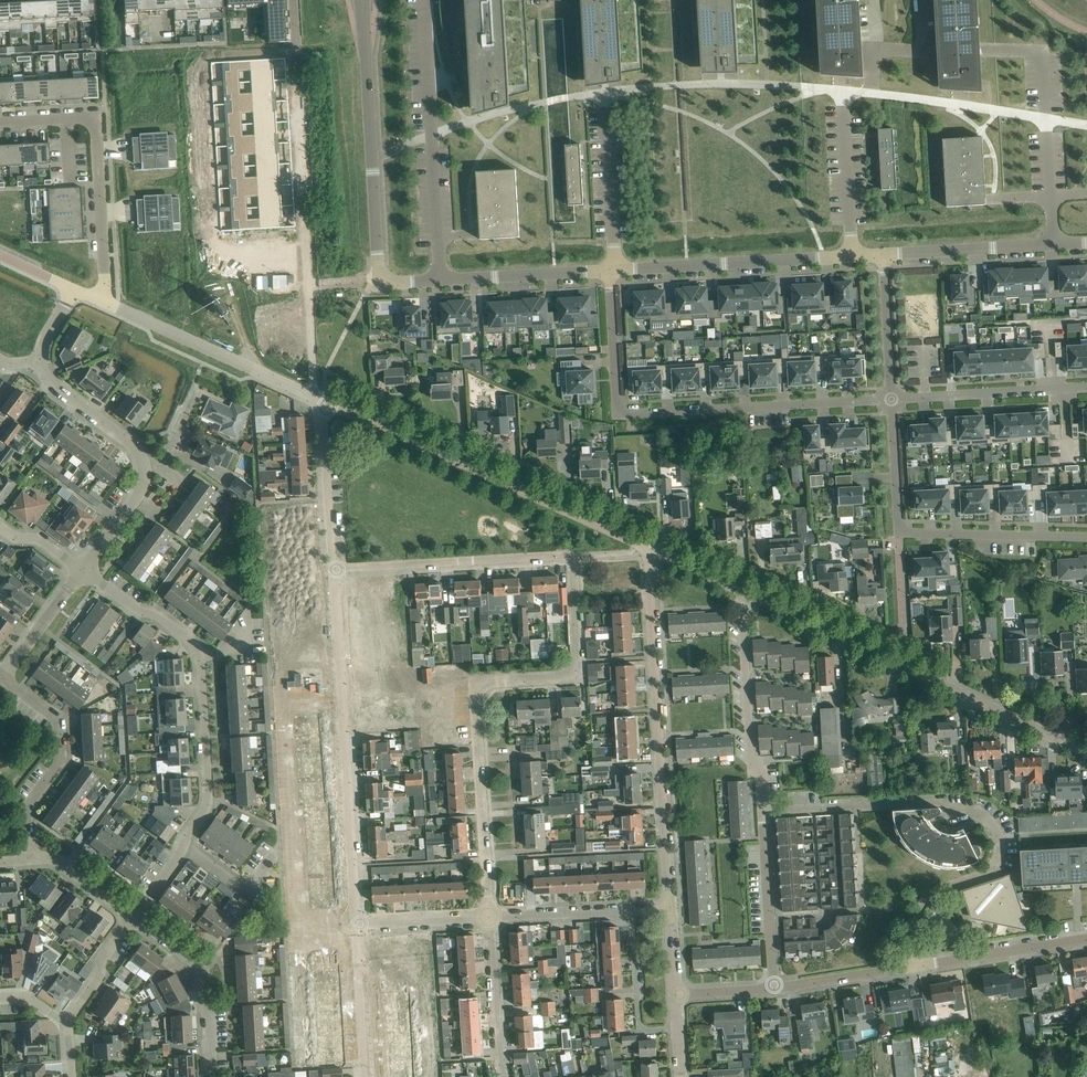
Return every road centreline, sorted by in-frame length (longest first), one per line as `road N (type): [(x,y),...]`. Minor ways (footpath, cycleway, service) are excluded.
road 1 (unclassified): [(432,136),(568,98),(717,83),(920,99),(1086,125)]
road 2 (residential): [(489,917),(477,690),(483,682),(575,672),(570,558)]
road 3 (residential): [(919,966),(914,933),(922,907),(991,867),(1000,842),(991,822),(937,803),(763,811)]
road 4 (residential): [(610,271),(619,414),(893,399)]
road 5 (unclassified): [(1086,753),(753,596)]
road 6 (unclassified): [(655,551),(322,400)]
road 7 (residential): [(670,907),(651,610),(655,551)]
road 8 (residential): [(356,924),(333,569)]
road 9 (unclassified): [(298,54),(315,397)]
road 10 (residential): [(184,846),(208,796),(198,649),(82,570)]
road 11 (residential): [(1086,538),(901,532),(893,399)]
road 12 (residential): [(0,122),(93,119),(105,286),(99,300)]
road 13 (residential): [(615,270),(883,255)]
road 14 (residential): [(333,569),(570,558)]
road 15 (unclassified): [(315,397),(99,300)]
road 16 (residential): [(30,859),(27,812),(58,765),(59,725),(0,674)]
road 17 (residential): [(763,811),(743,623),(753,596)]
road 18 (residential): [(883,255),(1086,243)]
road 19 (residential): [(893,399),(1086,388)]
road 20 (residential): [(211,1076),(201,970),(134,916)]
road 21 (residential): [(372,158),(379,275),(391,283),(440,280)]
road 22 (residential): [(775,988),(763,811)]
road 23 (residential): [(604,97),(615,270)]
road 24 (residential): [(440,280),(610,271)]
road 25 (residential): [(333,569),(322,400)]
road 26 (residential): [(919,966),(1086,939)]
road 27 (residential): [(503,1076),(489,917)]
road 28 (residential): [(678,1029),(640,1025),(632,909)]
road 29 (residential): [(365,1076),(356,924)]
road 30 (residential): [(145,467),(129,443),(51,384),(42,361)]
road 31 (residential): [(775,988),(919,966)]
road 32 (residential): [(893,399),(883,255)]
road 33 (unclassified): [(432,136),(440,280)]
road 34 (residential): [(489,917),(632,909)]
road 35 (unclassified): [(424,0),(432,136)]
road 36 (residential): [(356,924),(489,917)]
road 37 (residential): [(0,671),(12,666),(82,570)]
road 38 (residential): [(364,30),(372,158)]
road 39 (residential): [(134,916),(68,1024)]
road 40 (residential): [(82,570),(141,491),(145,467)]
road 41 (residential): [(134,916),(61,861),(30,859)]

